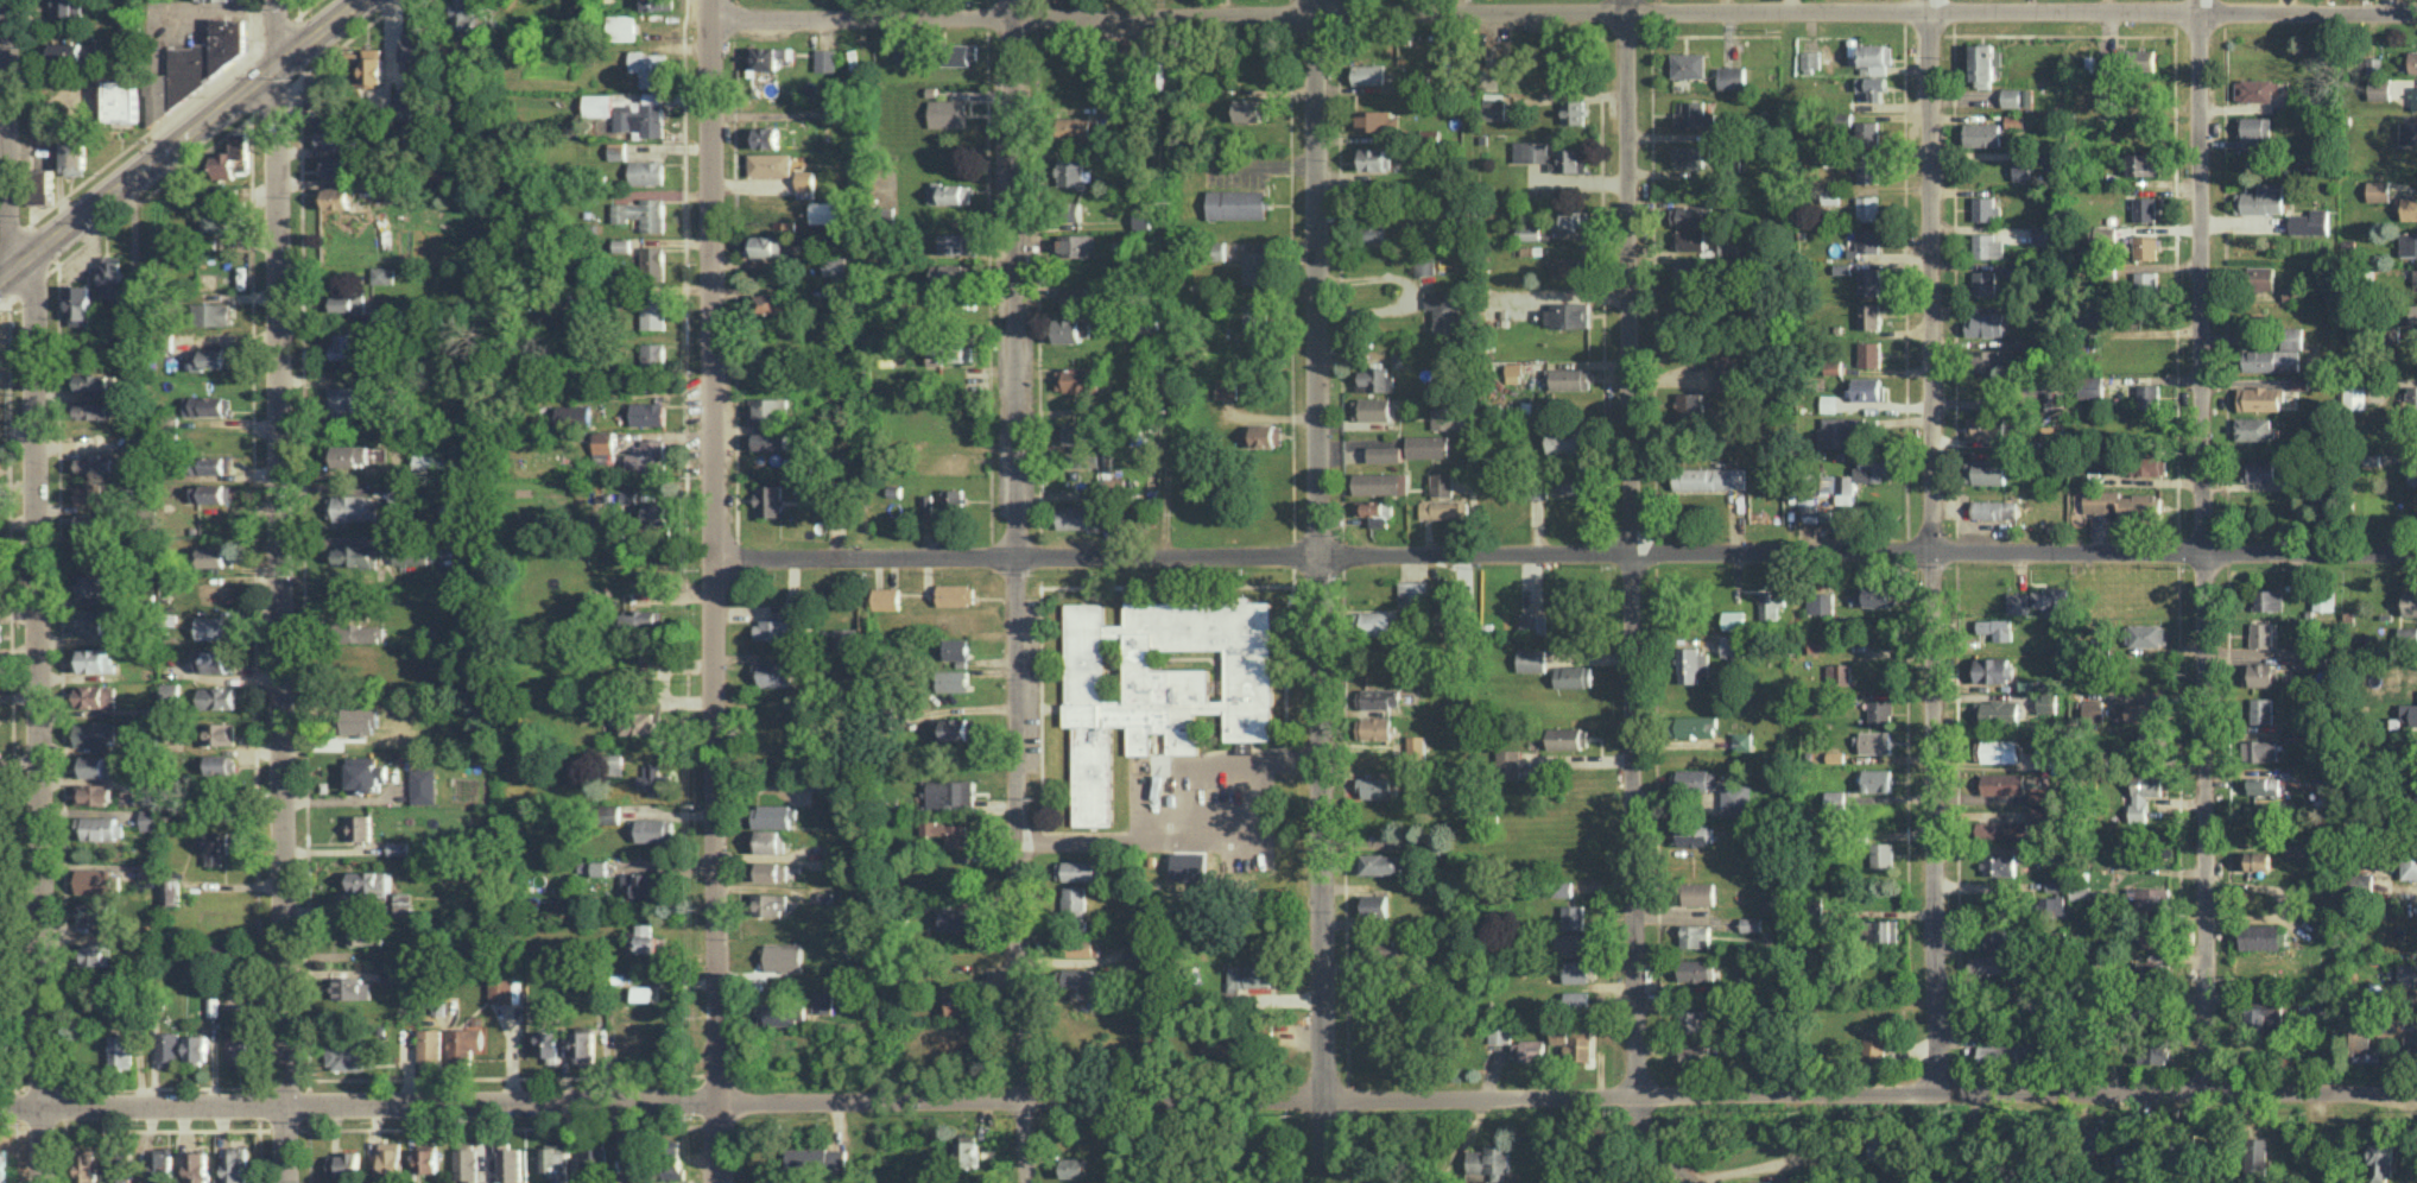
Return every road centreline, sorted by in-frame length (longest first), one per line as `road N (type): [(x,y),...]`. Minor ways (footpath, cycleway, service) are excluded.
road 1 (residential): [(0,1107),(1936,1092)]
road 2 (residential): [(717,557),(2416,554)]
road 3 (residential): [(717,13),(2416,11)]
road 4 (residential): [(1321,1182),(1327,1097),(1315,0)]
road 5 (residential): [(287,1182),(278,0)]
road 6 (residential): [(1027,1182),(1019,0)]
road 7 (residential): [(720,1182),(717,0)]
road 8 (residential): [(1635,1095),(1629,0)]
road 9 (residential): [(2208,1094),(2197,0)]
road 10 (residential): [(1936,1092),(1930,0)]
road 11 (residential): [(44,1182),(36,298),(13,268)]
road 12 (residential): [(1936,1092),(2416,1094)]
road 13 (tertiary): [(0,279),(361,0)]
road 14 (residential): [(13,268),(9,0)]

